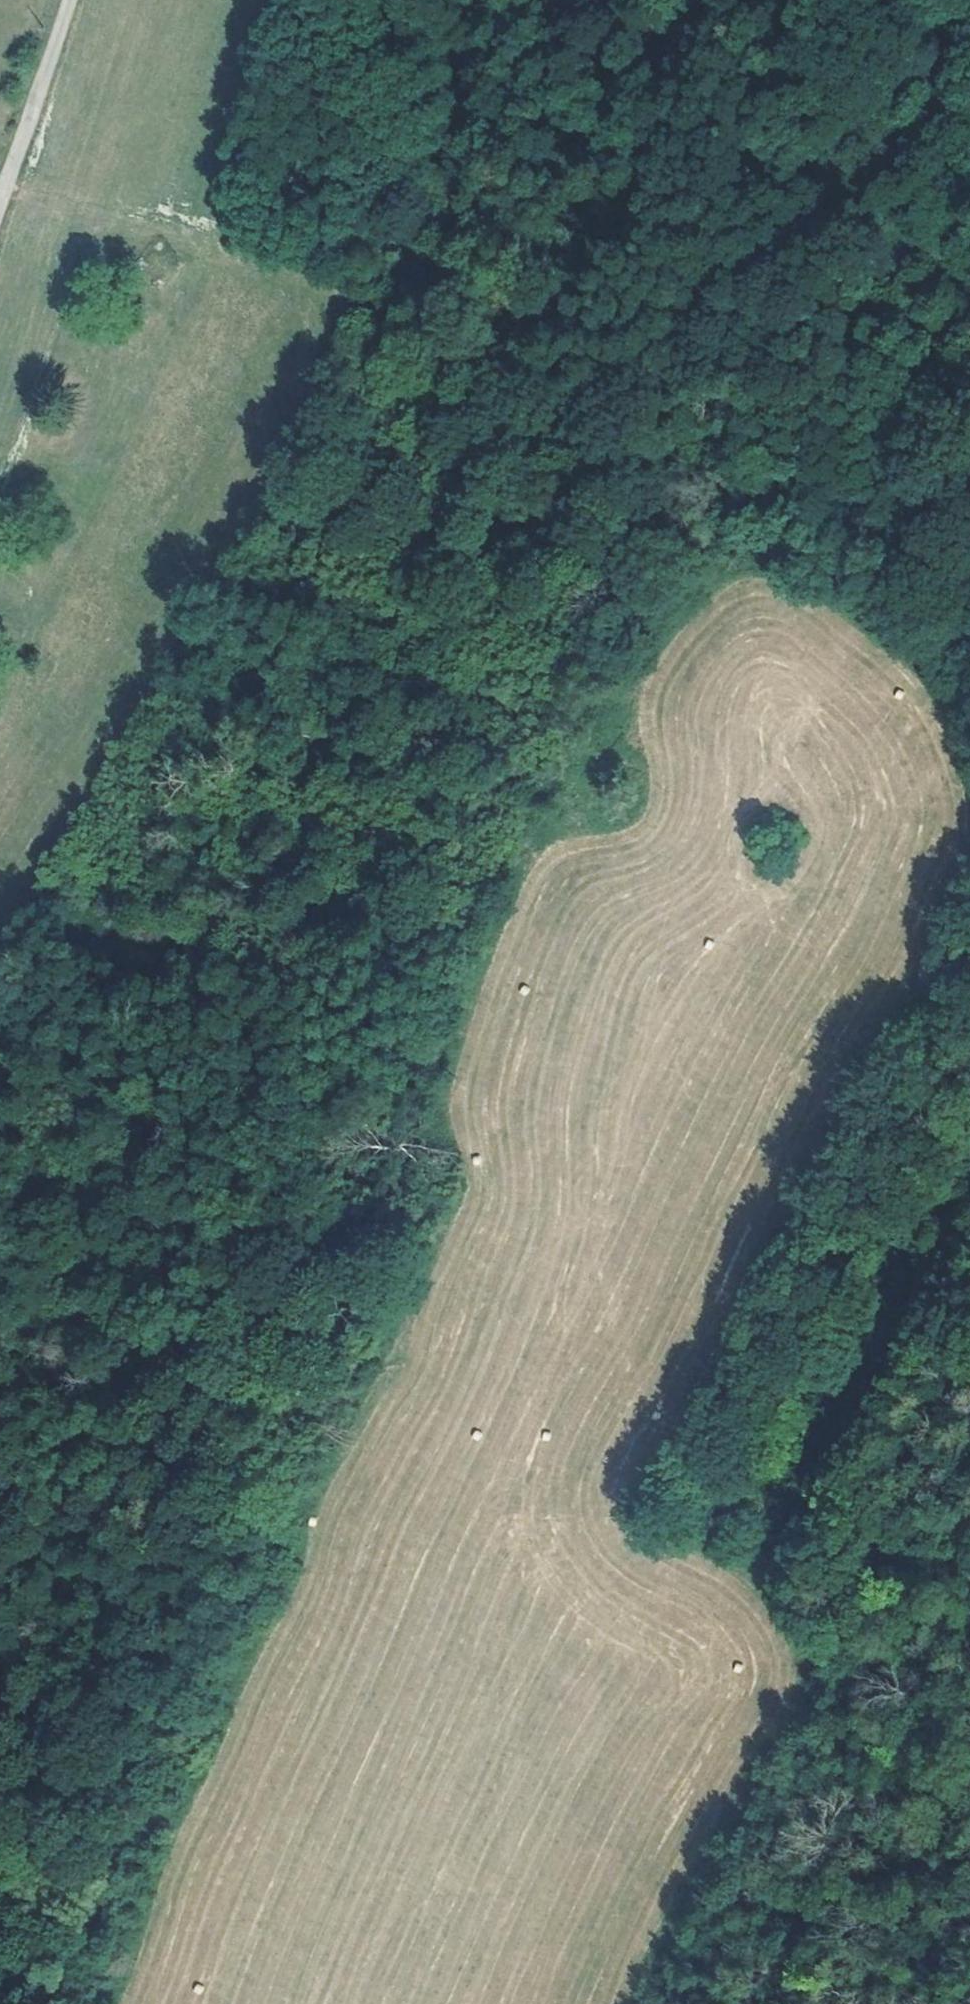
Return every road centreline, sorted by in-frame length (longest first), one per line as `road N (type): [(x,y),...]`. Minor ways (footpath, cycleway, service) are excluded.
road 1 (unclassified): [(0,207),(75,0)]

